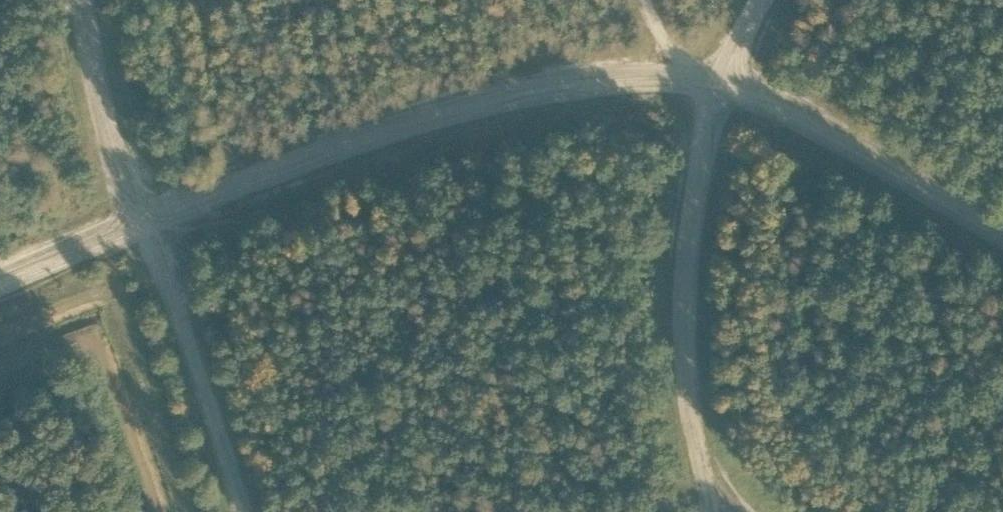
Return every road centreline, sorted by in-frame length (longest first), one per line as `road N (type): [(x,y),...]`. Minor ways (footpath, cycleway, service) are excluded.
road 1 (track): [(1002,238),(801,122),(723,87),(557,87),(196,204)]
road 2 (track): [(84,0),(142,225),(243,511)]
road 3 (track): [(706,511),(688,337),(688,226),(702,144),(762,0)]
road 4 (track): [(196,204),(0,284)]

